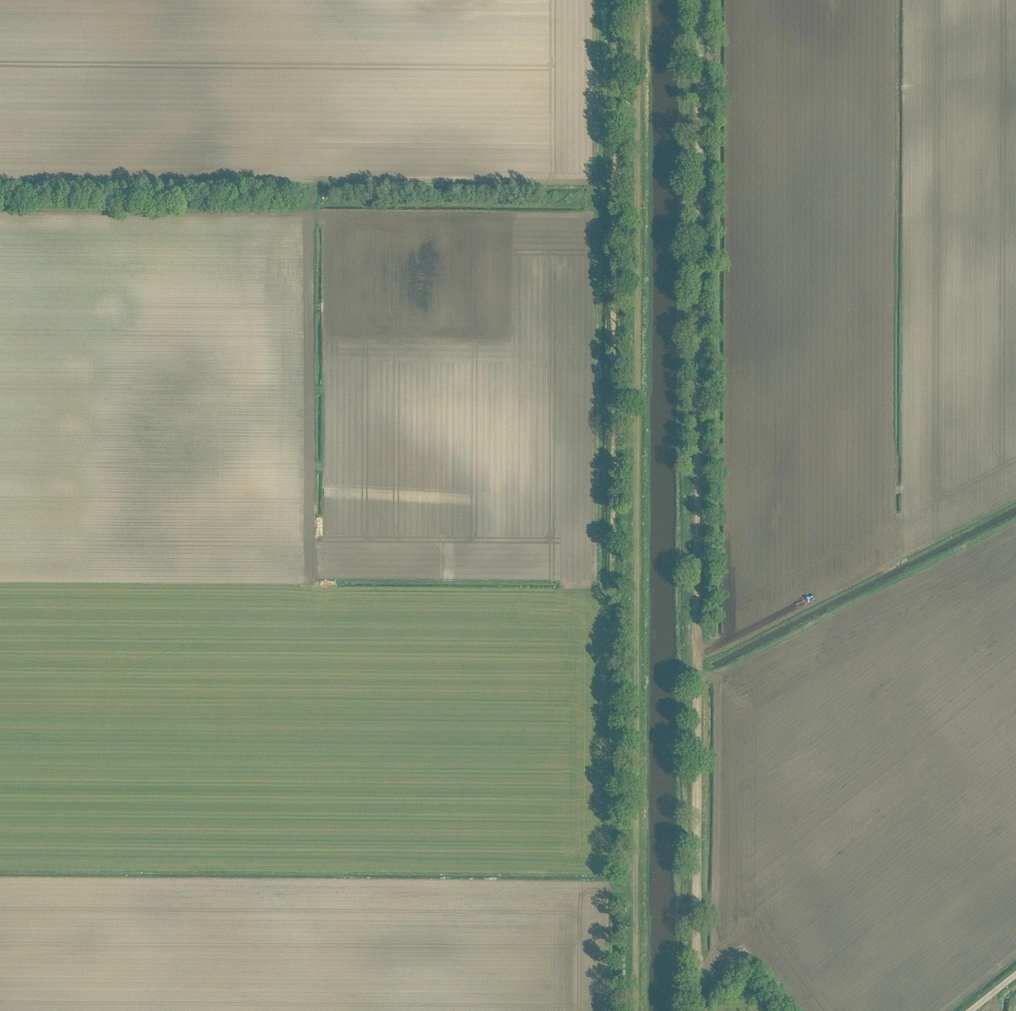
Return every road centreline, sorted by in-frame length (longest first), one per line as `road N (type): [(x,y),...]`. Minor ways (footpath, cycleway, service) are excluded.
road 1 (track): [(698,0),(694,1010)]
road 2 (track): [(641,0),(637,1010)]

